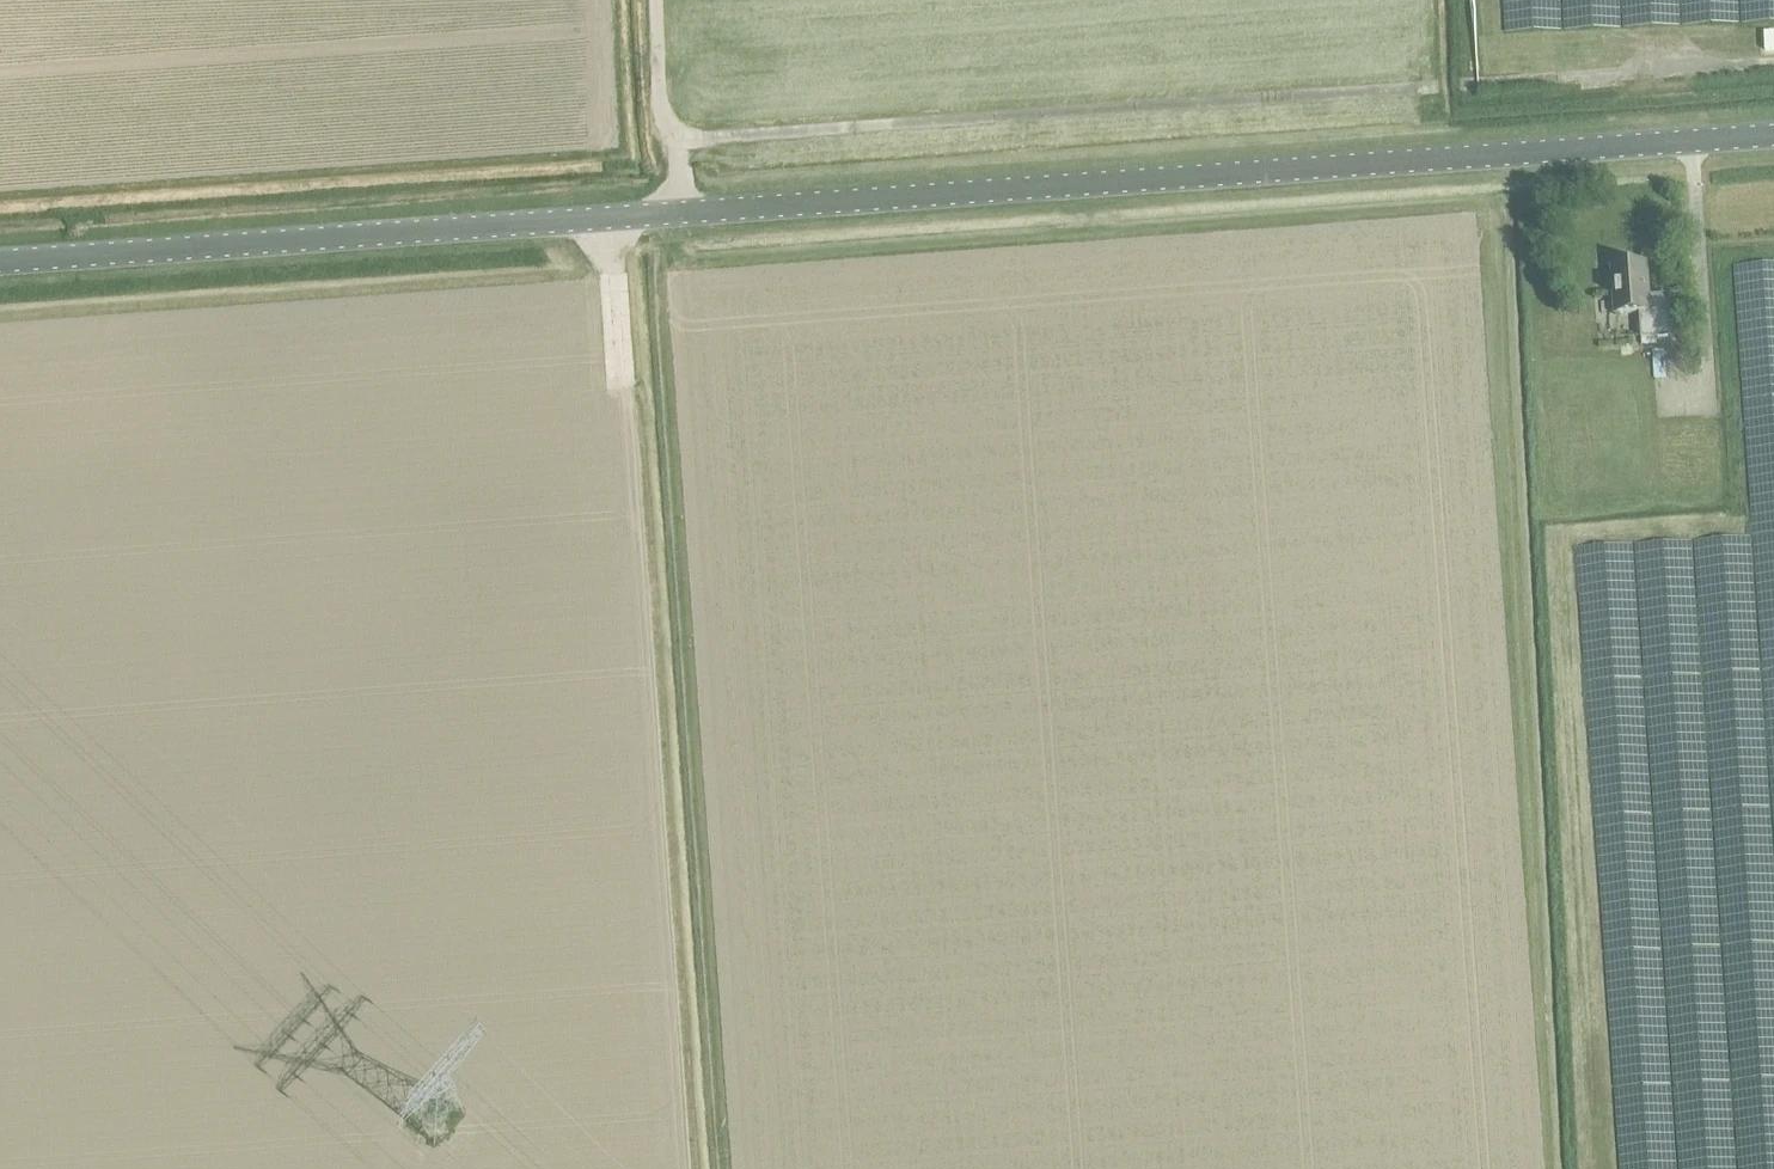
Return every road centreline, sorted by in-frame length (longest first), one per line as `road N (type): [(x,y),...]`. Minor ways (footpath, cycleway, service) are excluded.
road 1 (unclassified): [(0,260),(1773,129)]

